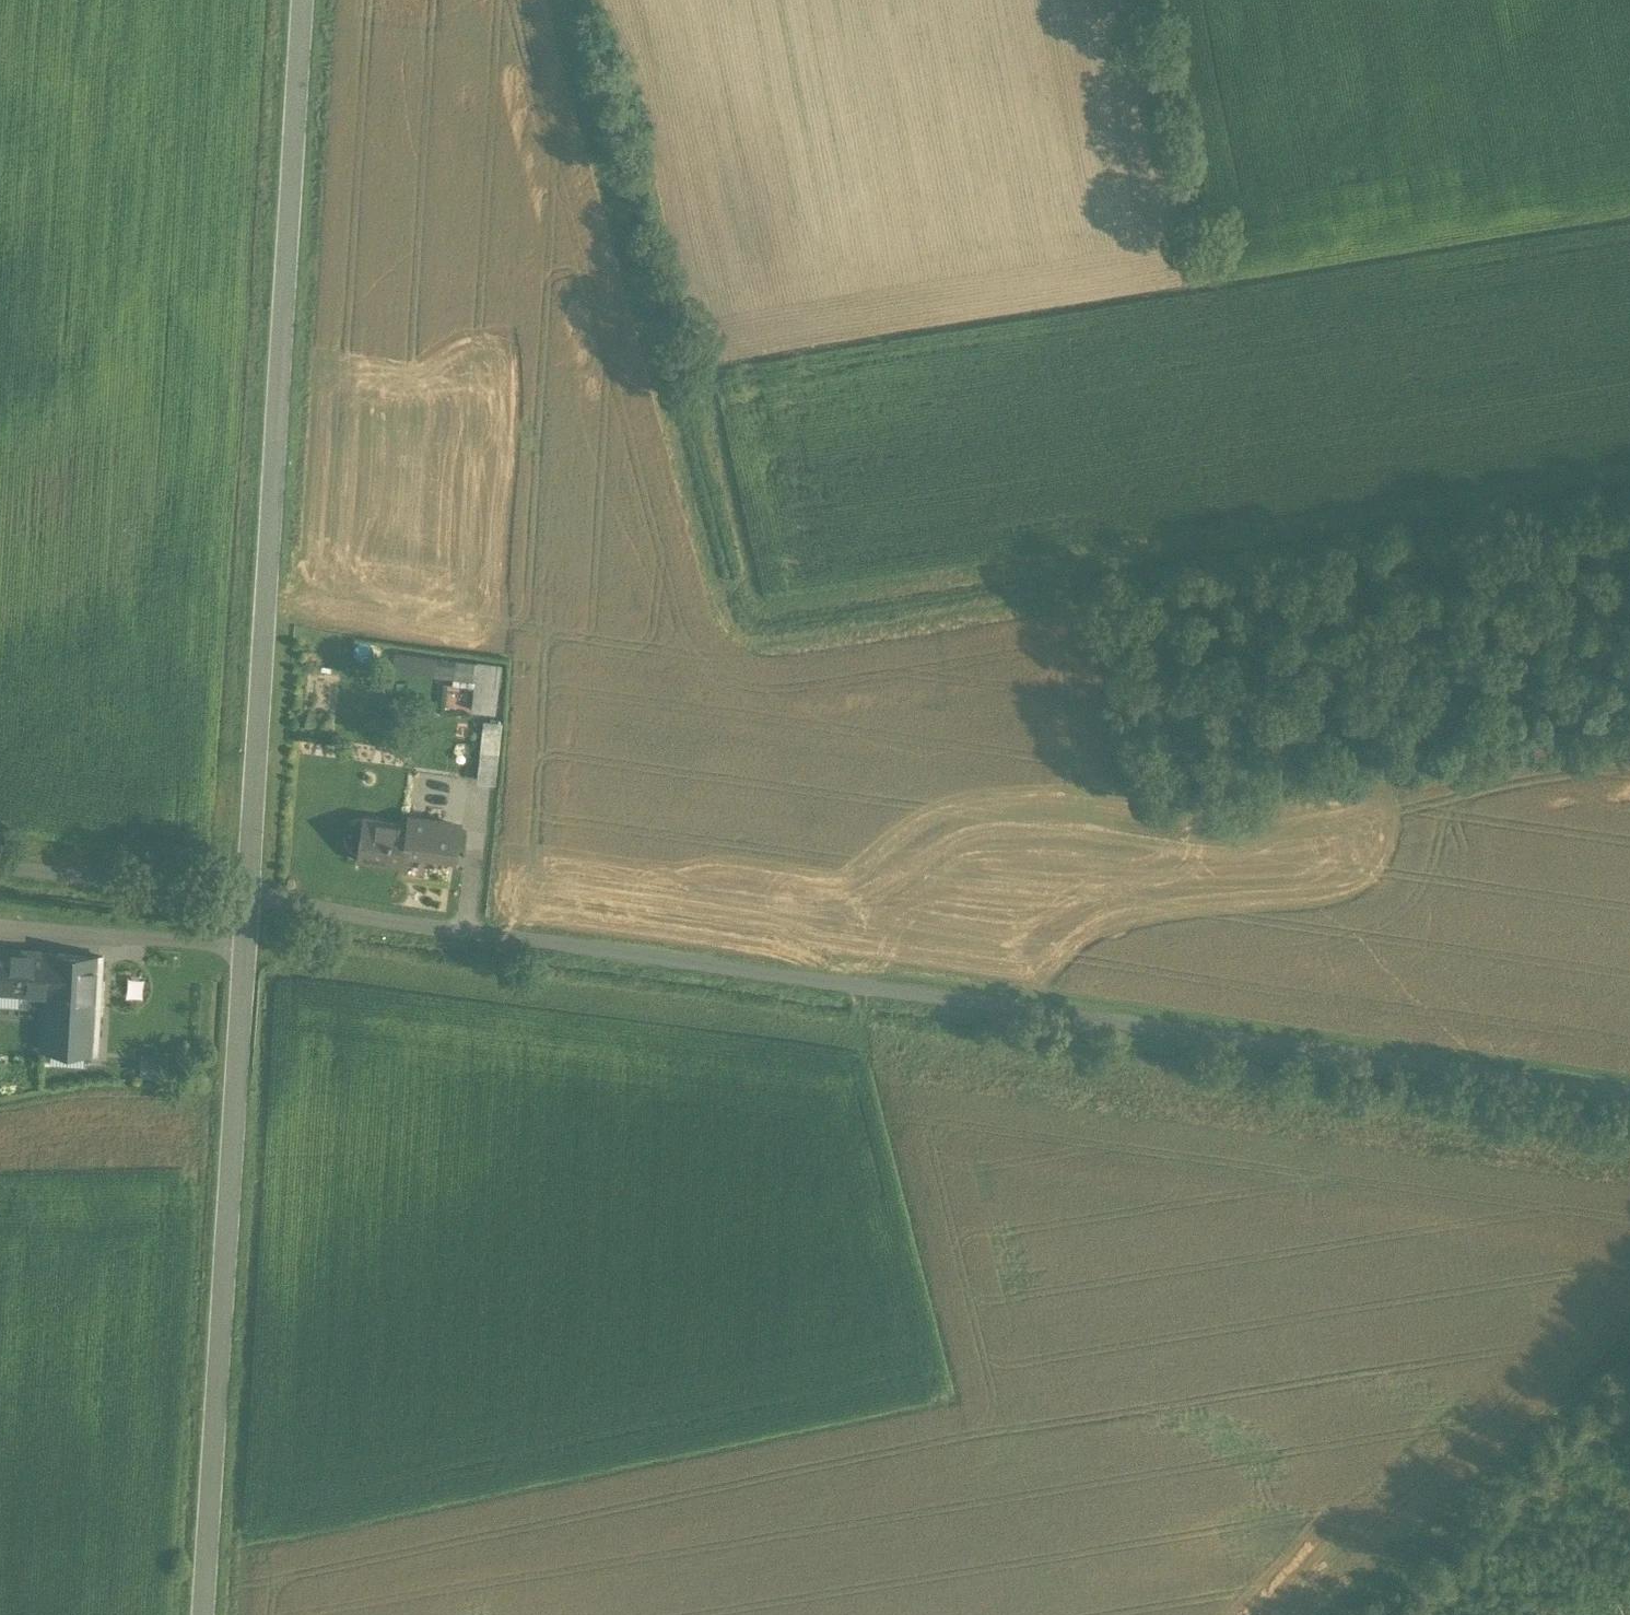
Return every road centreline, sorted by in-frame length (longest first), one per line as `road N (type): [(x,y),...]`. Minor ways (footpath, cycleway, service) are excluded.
road 1 (unclassified): [(1629,1088),(247,895)]
road 2 (secondary): [(247,895),(303,0)]
road 3 (secondary): [(203,1614),(247,895)]
road 4 (track): [(1327,1614),(1629,1320)]
road 5 (unclassified): [(247,895),(0,861)]

